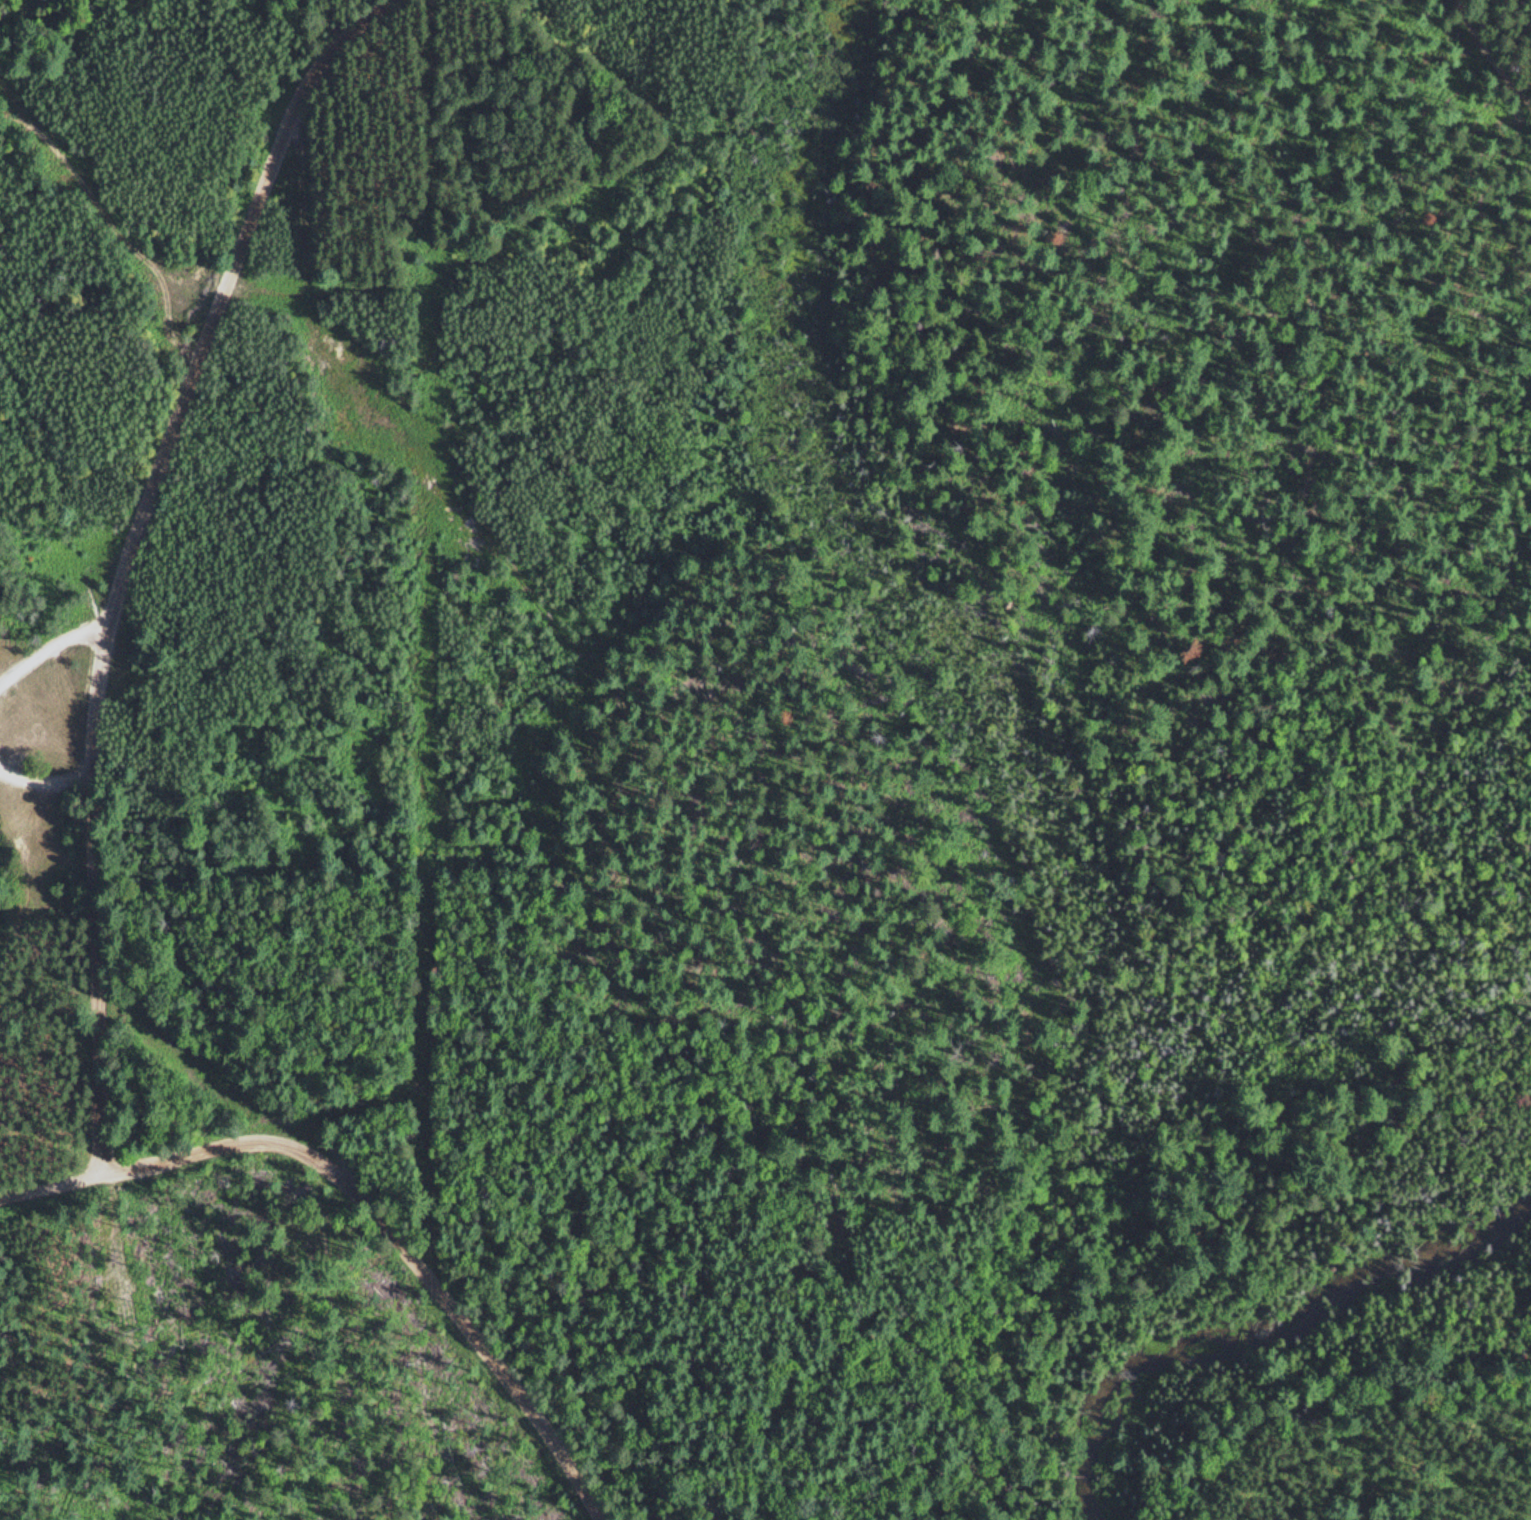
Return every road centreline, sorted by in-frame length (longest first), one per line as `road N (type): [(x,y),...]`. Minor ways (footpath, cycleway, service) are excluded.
road 1 (residential): [(110,1170),(92,782),(110,621),(260,182),(313,68),(388,0)]
road 2 (residential): [(600,1519),(542,1419),(440,1291),(310,1154),(276,1142),(233,1143),(110,1170)]
road 3 (track): [(222,293),(154,270),(34,128),(0,111)]

